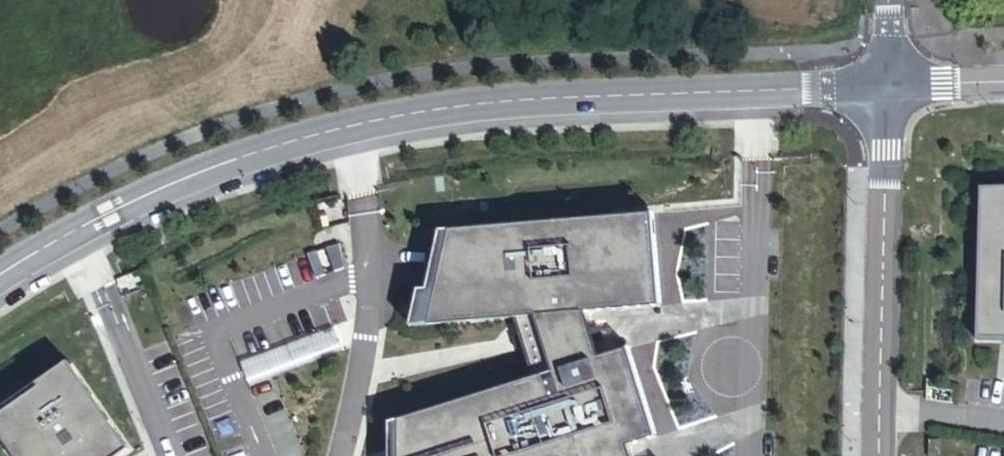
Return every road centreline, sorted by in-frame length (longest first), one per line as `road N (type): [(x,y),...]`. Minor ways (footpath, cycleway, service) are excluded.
road 1 (unclassified): [(888,85),(548,98),(354,124),(173,183),(0,274)]
road 2 (unclassified): [(880,455),(888,85)]

